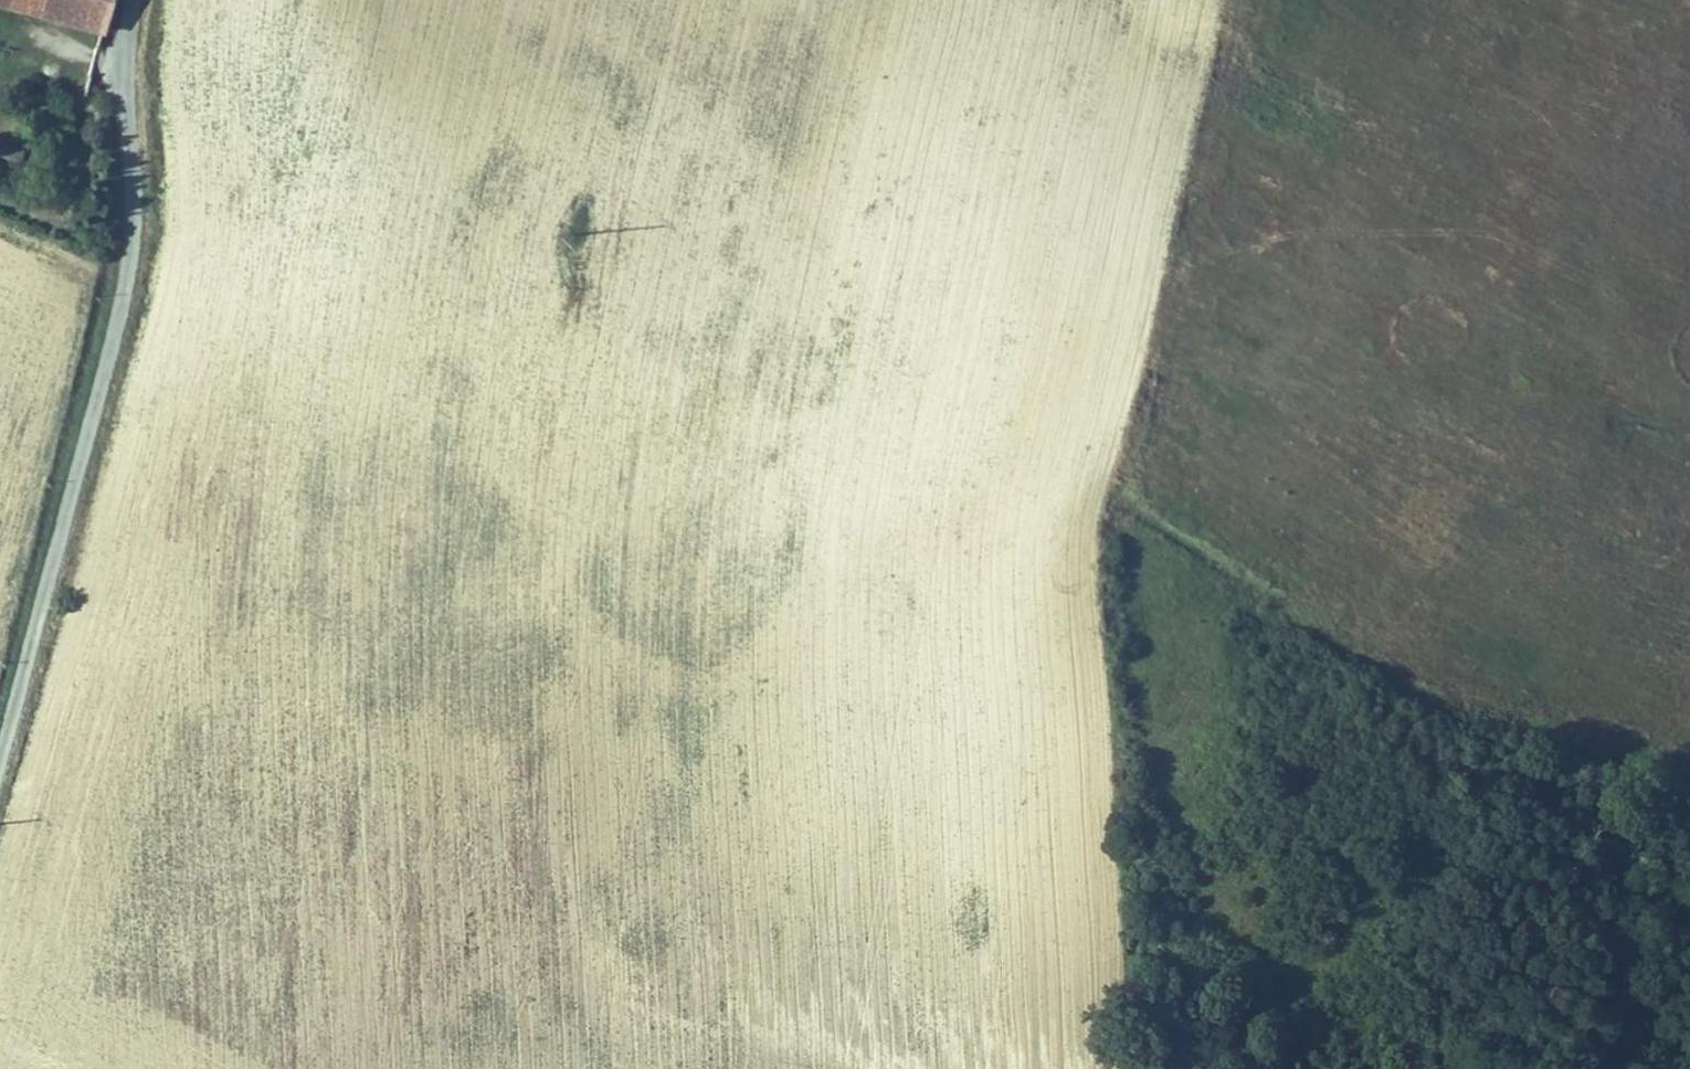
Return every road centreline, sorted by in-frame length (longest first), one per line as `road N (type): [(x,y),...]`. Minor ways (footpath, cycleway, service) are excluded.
road 1 (unclassified): [(135,0),(126,47),(137,201),(131,258),(0,767)]

